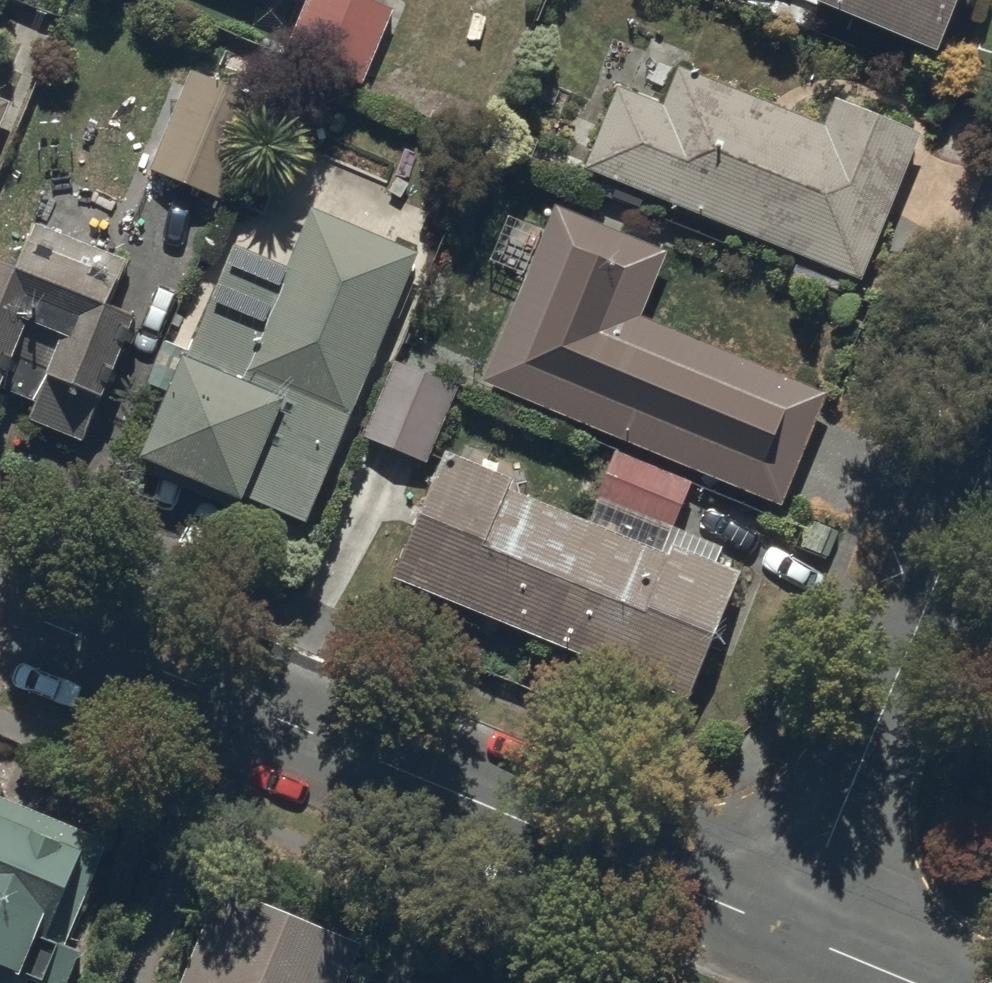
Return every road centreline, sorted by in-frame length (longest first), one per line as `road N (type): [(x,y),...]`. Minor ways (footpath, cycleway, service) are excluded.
road 1 (tertiary): [(0,602),(793,932)]
road 2 (residential): [(793,932),(991,451)]
road 3 (tertiary): [(793,932),(916,982)]

